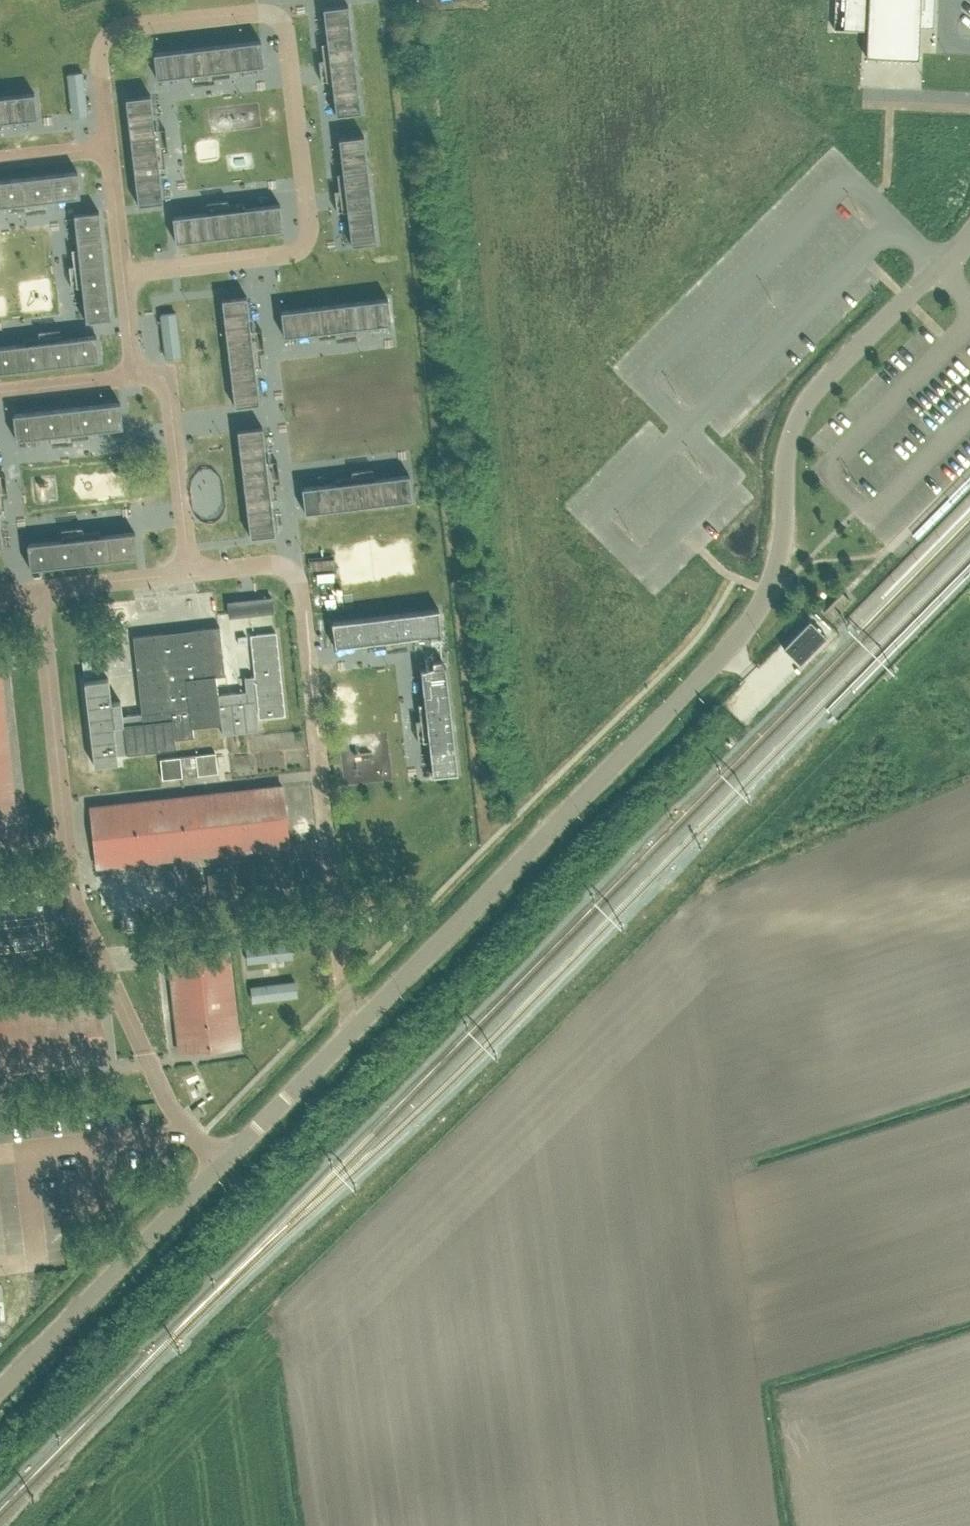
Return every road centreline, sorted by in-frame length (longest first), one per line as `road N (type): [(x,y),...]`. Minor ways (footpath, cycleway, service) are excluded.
road 1 (unclassified): [(0,1386),(751,621),(780,542),(795,420),(969,237)]

